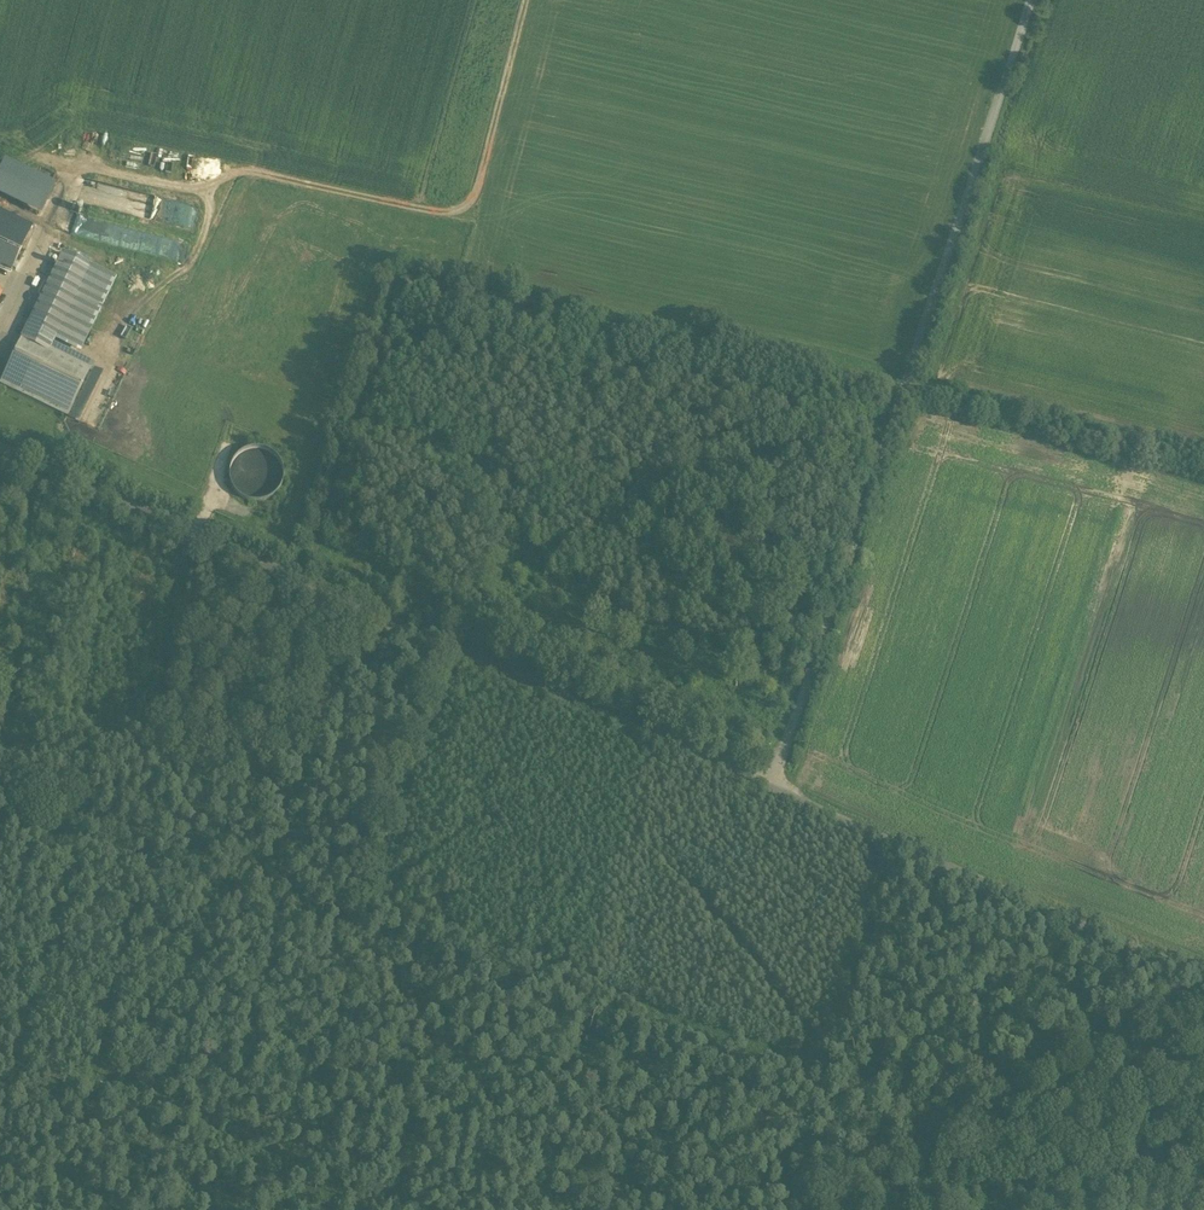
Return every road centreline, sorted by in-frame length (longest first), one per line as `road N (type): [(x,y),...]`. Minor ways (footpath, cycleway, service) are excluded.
road 1 (unclassified): [(0,446),(776,790),(1203,966)]
road 2 (track): [(1033,0),(776,790)]
road 3 (track): [(779,1209),(844,1111),(1034,982),(1088,921)]

